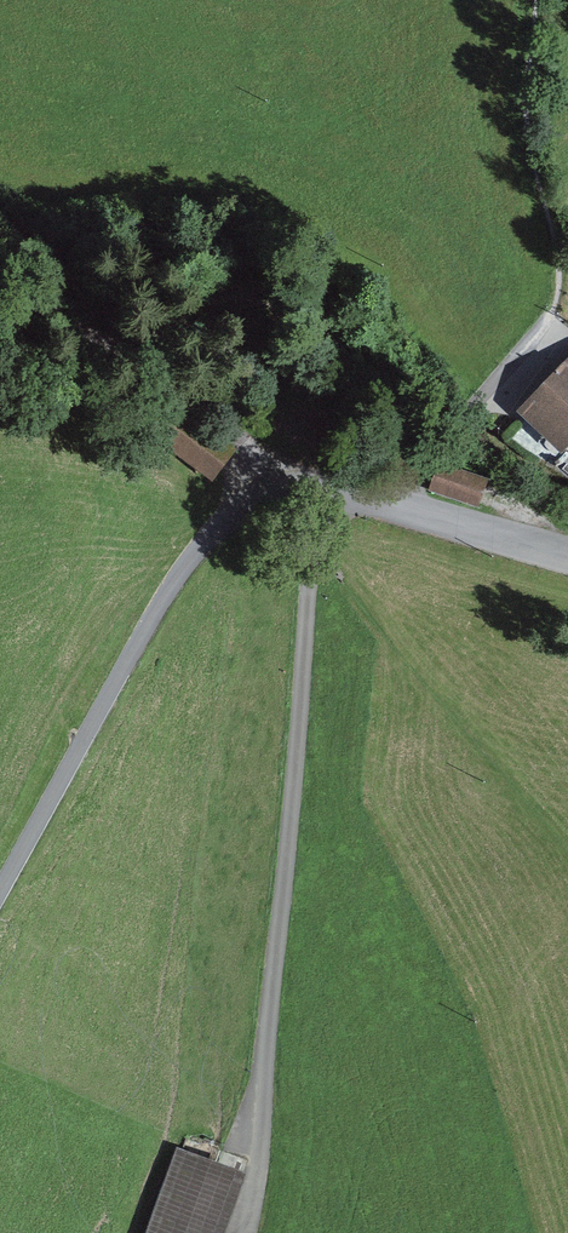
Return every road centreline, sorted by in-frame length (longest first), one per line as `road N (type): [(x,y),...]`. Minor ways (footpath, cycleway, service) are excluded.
road 1 (residential): [(335,514),(322,559),(244,1232)]
road 2 (unclassified): [(335,514),(224,521),(0,898)]
road 3 (residential): [(357,491),(474,422),(552,330)]
road 4 (residential): [(567,555),(357,491)]

